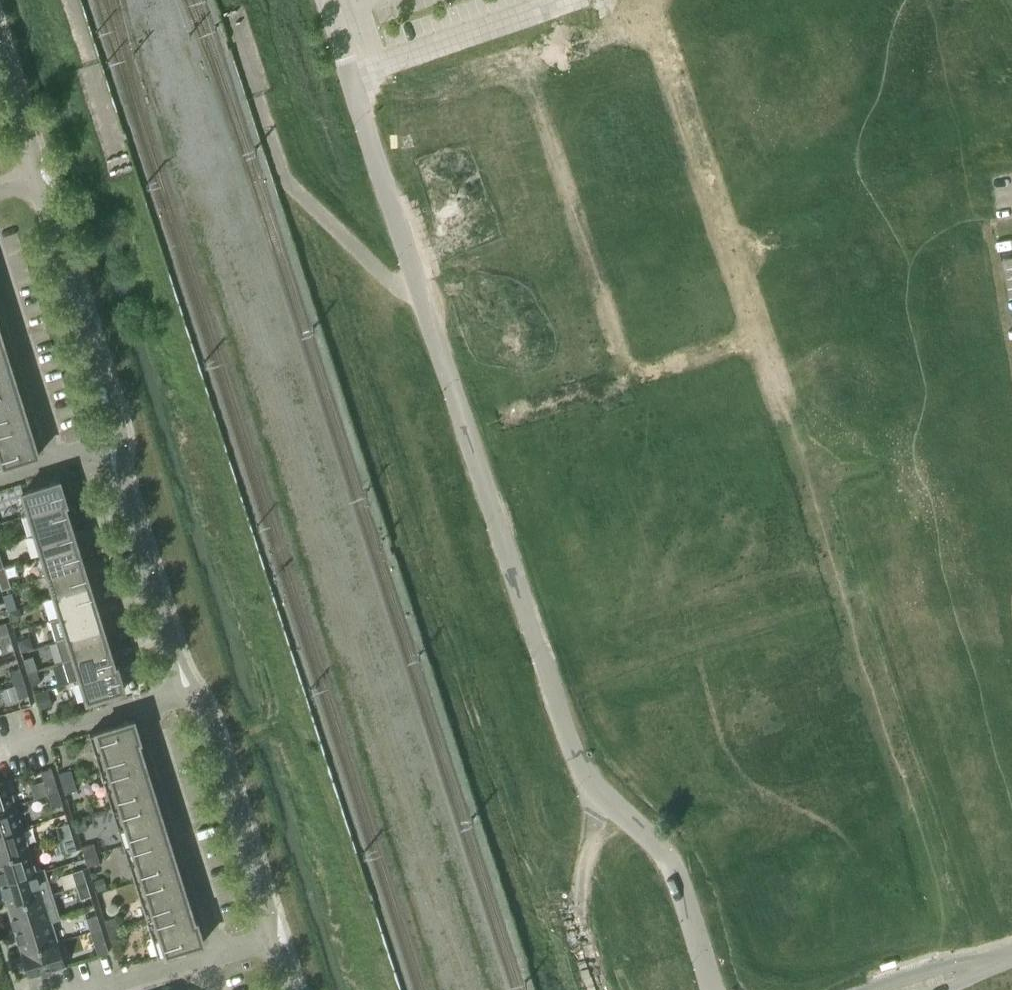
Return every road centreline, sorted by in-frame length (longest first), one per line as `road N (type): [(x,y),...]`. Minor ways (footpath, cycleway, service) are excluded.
road 1 (unclassified): [(650,0),(946,906)]
road 2 (residential): [(842,0),(949,175),(958,463),(1011,606)]
road 3 (unclassified): [(457,431),(564,769)]
road 4 (residential): [(727,712),(616,386)]
road 5 (unclassified): [(450,403),(459,353),(451,294),(403,164),(361,103)]
road 6 (unclassified): [(361,103),(358,176),(417,356),(450,403)]
road 7 (residential): [(616,386),(621,358),(536,99)]
road 8 (residential): [(824,989),(727,712)]
road 9 (residential): [(115,446),(39,180)]
road 10 (residential): [(276,940),(204,712),(188,688)]
road 11 (residential): [(142,704),(221,956)]
road 12 (residential): [(188,688),(115,474),(115,446)]
road 13 (unclassified): [(662,989),(607,822),(564,769)]
road 14 (unclassified): [(564,769),(562,841),(605,989)]
road 15 (residential): [(56,463),(0,280)]
road 16 (residential): [(564,769),(727,712)]
road 17 (residential): [(616,386),(457,431)]
road 18 (residential): [(0,747),(142,704)]
road 19 (residential): [(39,180),(0,52)]

